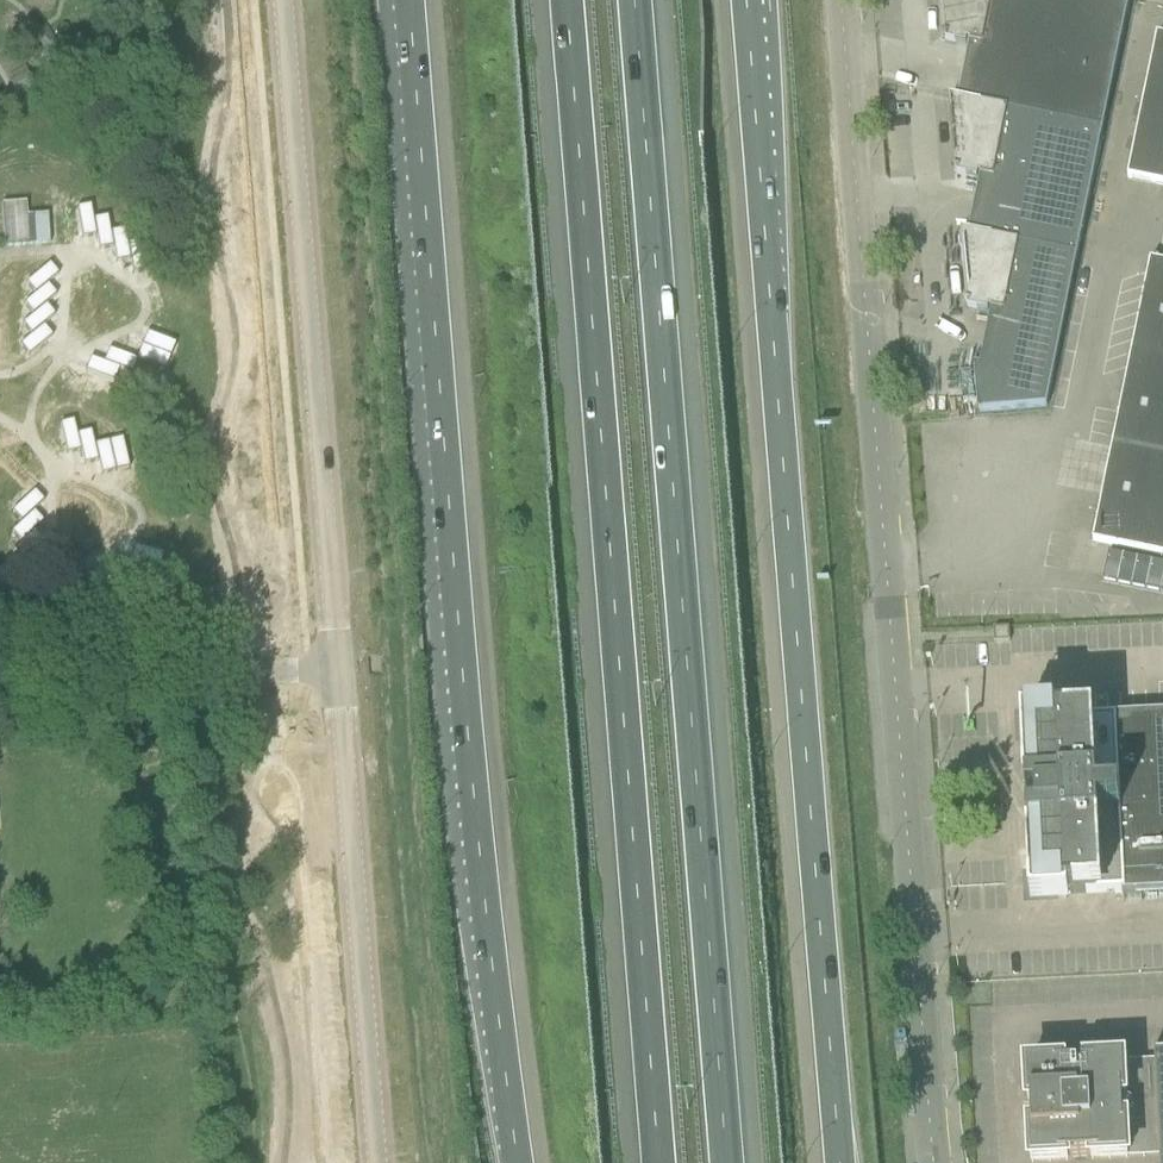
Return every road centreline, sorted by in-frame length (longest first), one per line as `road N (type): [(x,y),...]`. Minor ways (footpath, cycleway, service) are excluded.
road 1 (trunk): [(406,0),(479,840),(518,1162)]
road 2 (motorway): [(728,1162),(634,0)]
road 3 (trunk): [(838,1162),(746,0)]
road 4 (motorway): [(568,0),(660,1162)]
road 5 (unclassified): [(934,1162),(847,0)]
road 6 (tertiary): [(258,0),(301,513)]
road 7 (tertiary): [(326,829),(350,1162)]
road 8 (residential): [(0,676),(306,670)]
road 9 (tertiary): [(326,829),(335,776),(328,669)]
road 10 (tertiary): [(306,670),(326,829)]
road 11 (tertiary): [(328,669),(321,572),(301,513)]
road 12 (tertiary): [(301,513),(306,670)]

